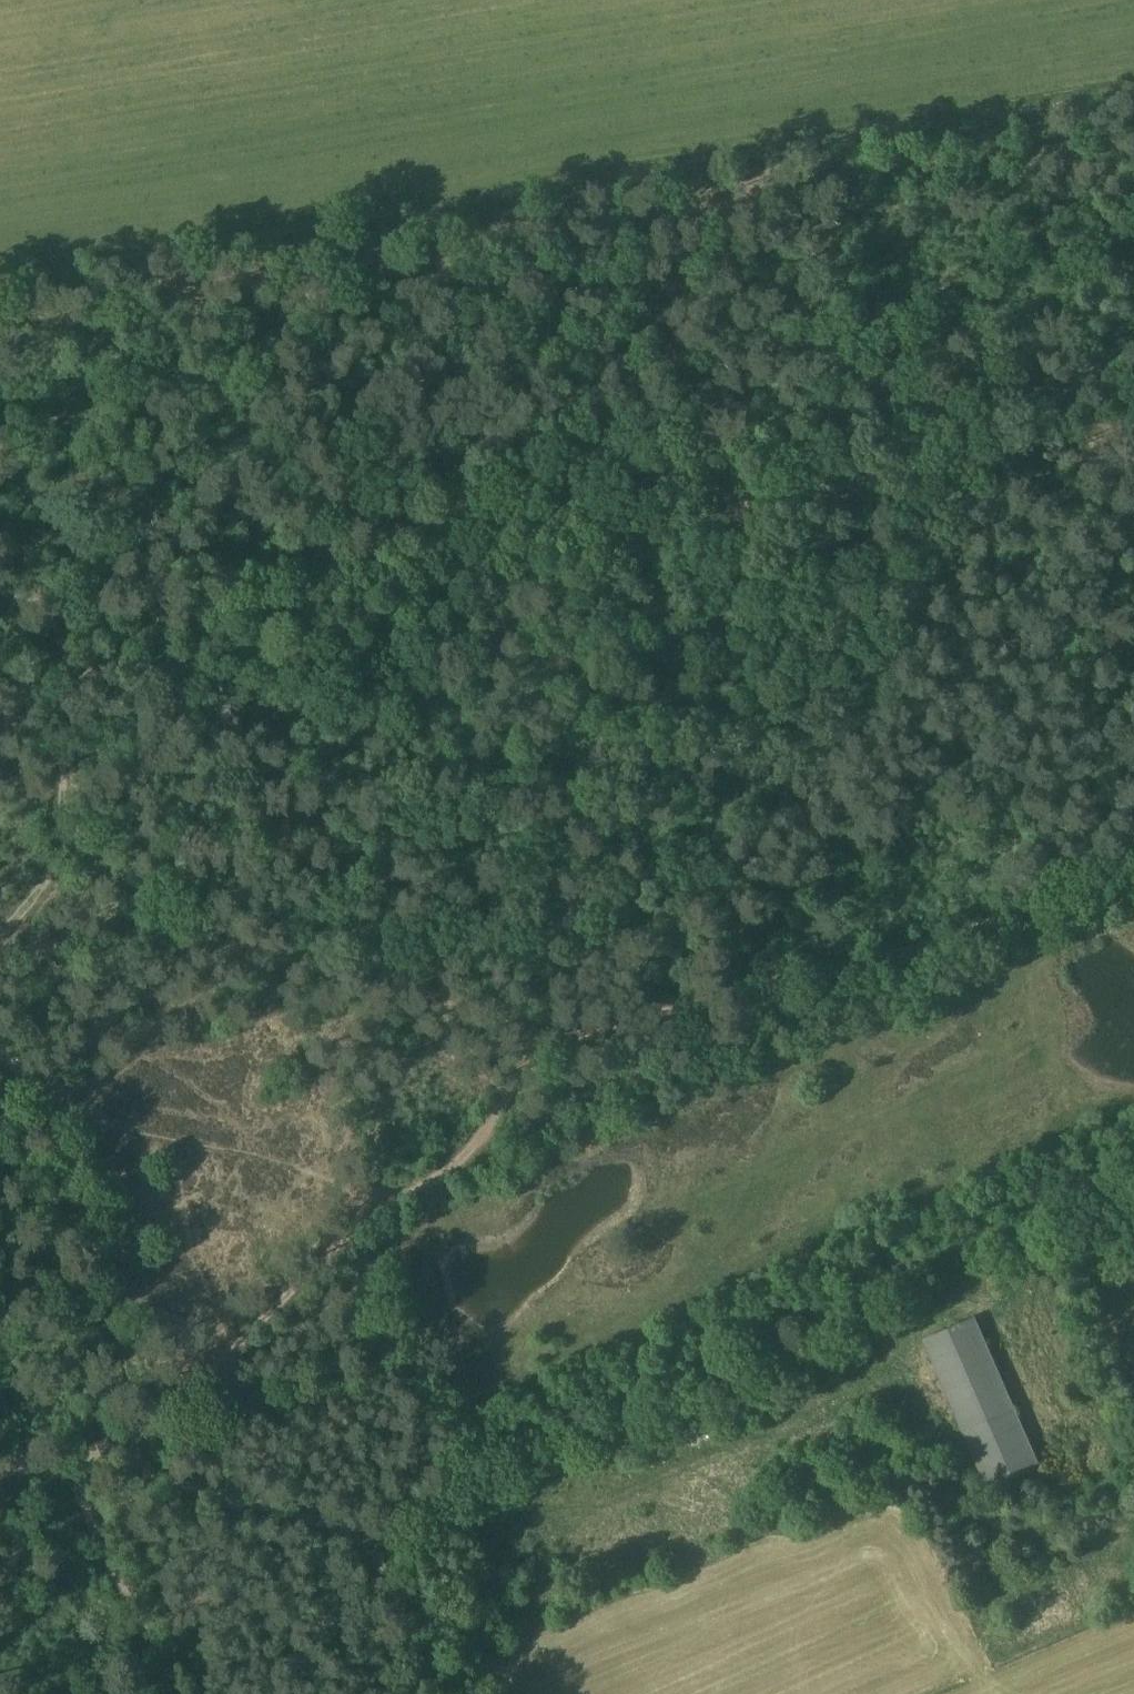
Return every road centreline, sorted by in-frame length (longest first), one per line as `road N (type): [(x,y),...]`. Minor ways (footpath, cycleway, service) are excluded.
road 1 (track): [(62,1455),(180,1394),(357,1213),(452,1156),(568,1029),(872,957),(1131,853)]

